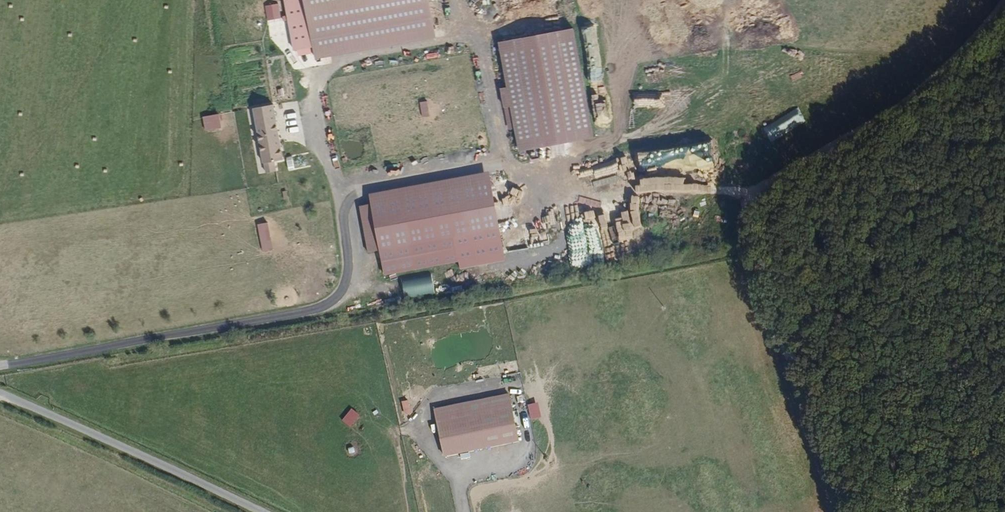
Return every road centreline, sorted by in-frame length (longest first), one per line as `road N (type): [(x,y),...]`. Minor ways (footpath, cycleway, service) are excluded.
road 1 (track): [(1004,2),(906,103),(763,185),(745,209),(747,247),(846,511)]
road 2 (unclassified): [(263,511),(0,392)]

